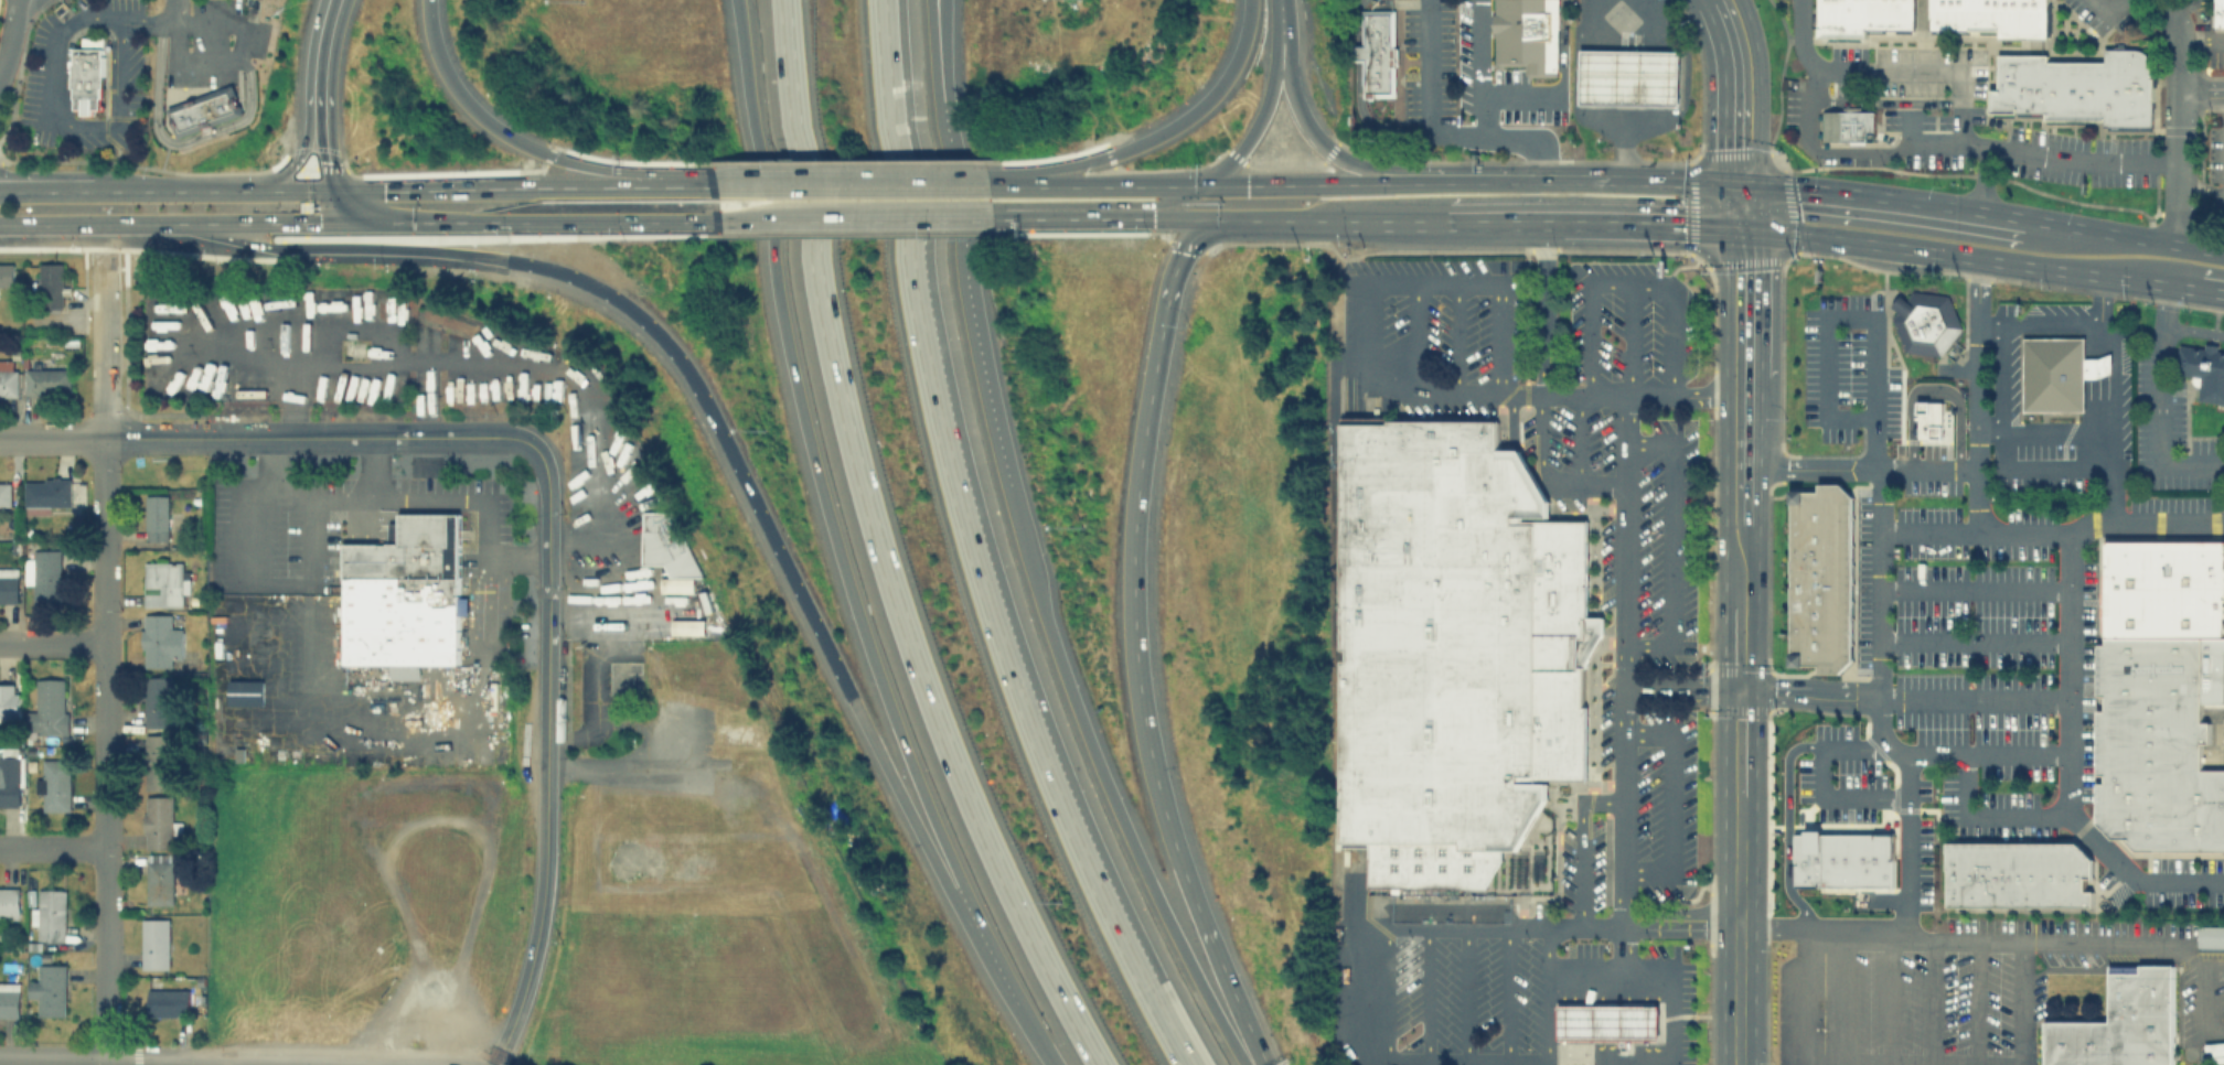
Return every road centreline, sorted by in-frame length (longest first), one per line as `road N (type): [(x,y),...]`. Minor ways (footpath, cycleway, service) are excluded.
road 1 (motorway): [(789,0),(823,287),(867,492),(955,747),(1016,892),(1106,1064)]
road 2 (motorway): [(1165,1036),(1065,831),(976,590),(911,321),(888,165)]
road 3 (motorway): [(736,0),(768,246),(823,501),(904,750),(961,883)]
road 4 (motorway): [(1179,867),(1140,718),(1130,615),(1151,383),(1173,273),(1206,219)]
road 5 (motorway): [(477,255),(554,269),(605,291),(672,351),(716,421),(868,735)]
road 6 (motorway): [(1246,1064),(1105,787),(1005,486)]
road 7 (residential): [(101,437),(105,1059)]
road 8 (secondary): [(1738,1064),(1738,524)]
road 9 (motorway): [(1005,486),(952,234),(931,7)]
road 10 (residential): [(0,1059),(469,1064)]
road 11 (primary): [(1760,229),(2195,287)]
road 12 (primary): [(1726,183),(1375,183)]
road 13 (tertiary): [(204,437),(502,434),(537,453)]
road 14 (primary): [(626,187),(336,192)]
road 15 (primary): [(1451,224),(1726,227)]
road 16 (primary): [(719,219),(993,216)]
road 17 (primary): [(987,184),(714,186)]
road 18 (primary): [(2023,215),(1760,184)]
road 19 (primary): [(1206,219),(1451,224)]
road 20 (primary): [(336,192),(103,191)]
road 21 (primary): [(1206,183),(987,184)]
road 22 (motorway): [(548,153),(513,139),(458,94),(430,35),(427,0)]
road 23 (motorway): [(1248,1064),(1179,867)]
road 24 (primary): [(2223,250),(2023,215)]
road 25 (tertiary): [(537,453),(547,483),(547,639)]
road 26 (secondary): [(1760,184),(1755,54),(1740,0)]
road 27 (residential): [(100,251),(101,437)]
road 28 (secondary): [(1710,3),(1724,50),(1726,183)]
road 29 (primary): [(541,223),(719,219)]
road 30 (primary): [(99,223),(276,224)]
road 31 (motorway): [(868,735),(961,883)]
road 32 (motorway): [(1375,183),(1309,130),(1292,96),(1282,45)]
road 33 (tertiary): [(546,738),(541,912)]
road 34 (residential): [(2175,241),(2180,71)]
road 35 (primary): [(1375,183),(1206,183)]
road 36 (motorway): [(1226,78),(1175,123),(1082,162)]
road 37 (motorway): [(888,165),(874,0)]
road 38 (primary): [(993,216),(1157,216)]
road 39 (primary): [(379,225),(541,223)]
road 40 (motorway): [(1206,183),(1257,125),(1282,45)]
road 41 (tertiary): [(541,912),(493,1064)]
road 42 (secondary): [(1726,372),(1725,465),(1738,524)]
road 43 (secondary): [(1738,524),(1757,466),(1757,374)]
road 44 (motorway): [(276,224),(424,249)]
road 45 (secondary): [(1757,374),(1760,229)]
road 46 (secondary): [(1726,227),(1726,372)]
road 47 (motorway): [(961,883),(1020,1000)]

